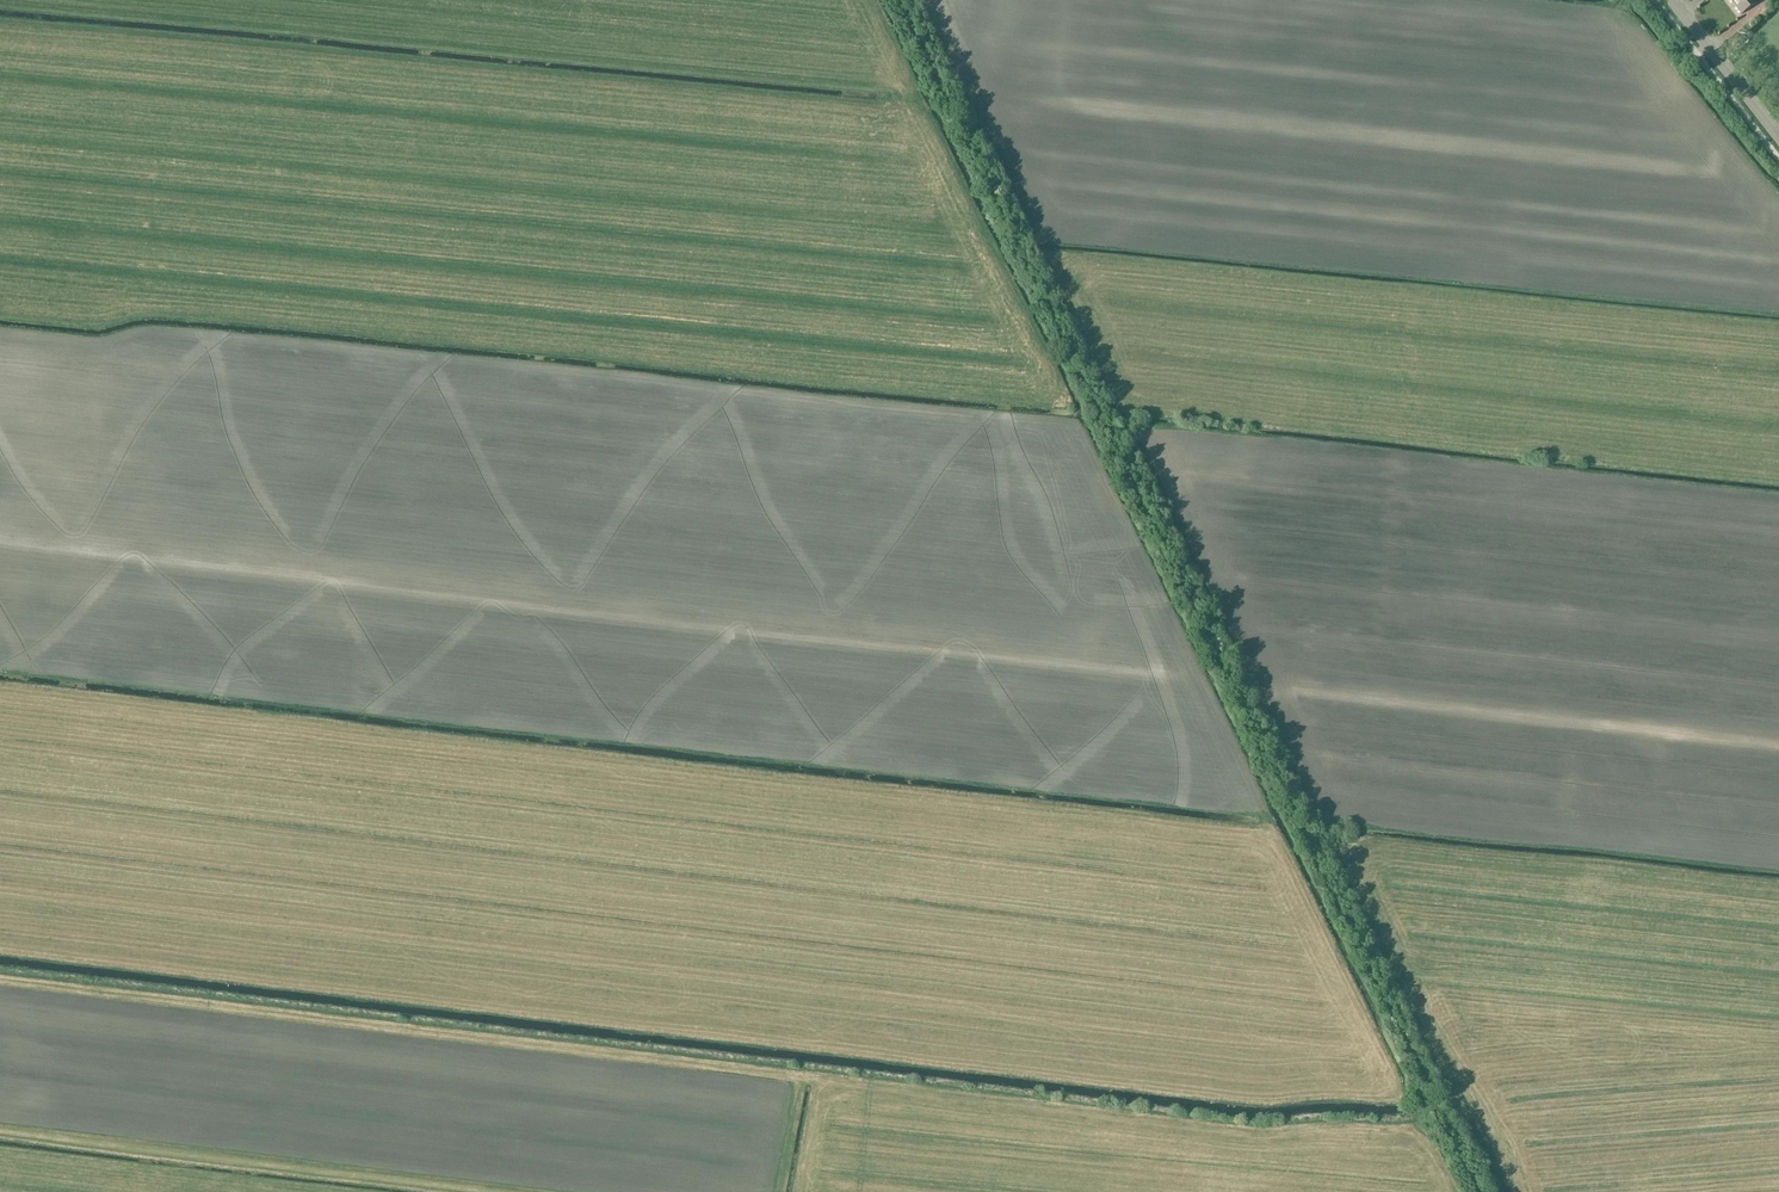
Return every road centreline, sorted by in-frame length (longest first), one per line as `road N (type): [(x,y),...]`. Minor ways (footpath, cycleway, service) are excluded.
road 1 (tertiary): [(1778,135),(1675,0)]

